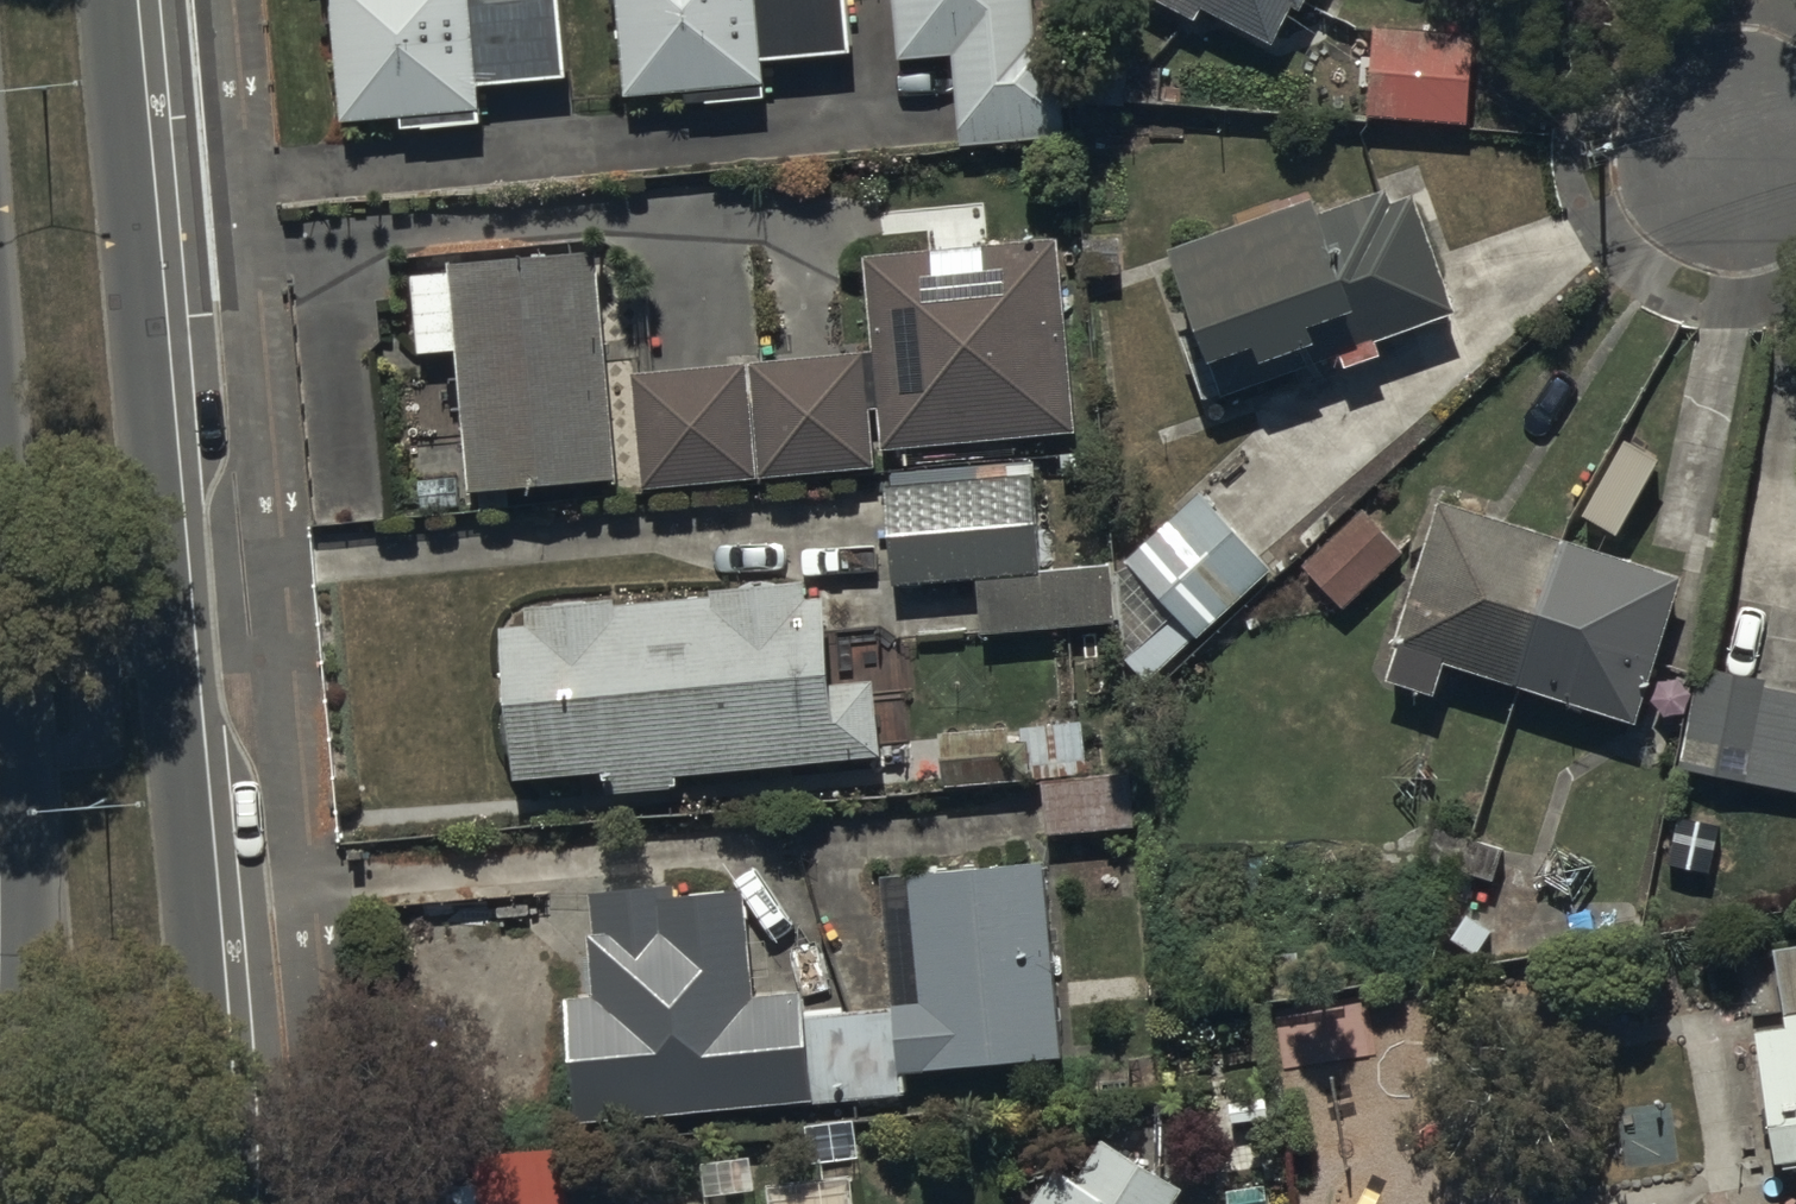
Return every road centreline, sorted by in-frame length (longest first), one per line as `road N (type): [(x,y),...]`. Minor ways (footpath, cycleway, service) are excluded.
road 1 (tertiary): [(114,0),(217,1154),(214,1203)]
road 2 (tertiary): [(30,1203),(40,1078),(39,893),(0,461)]

